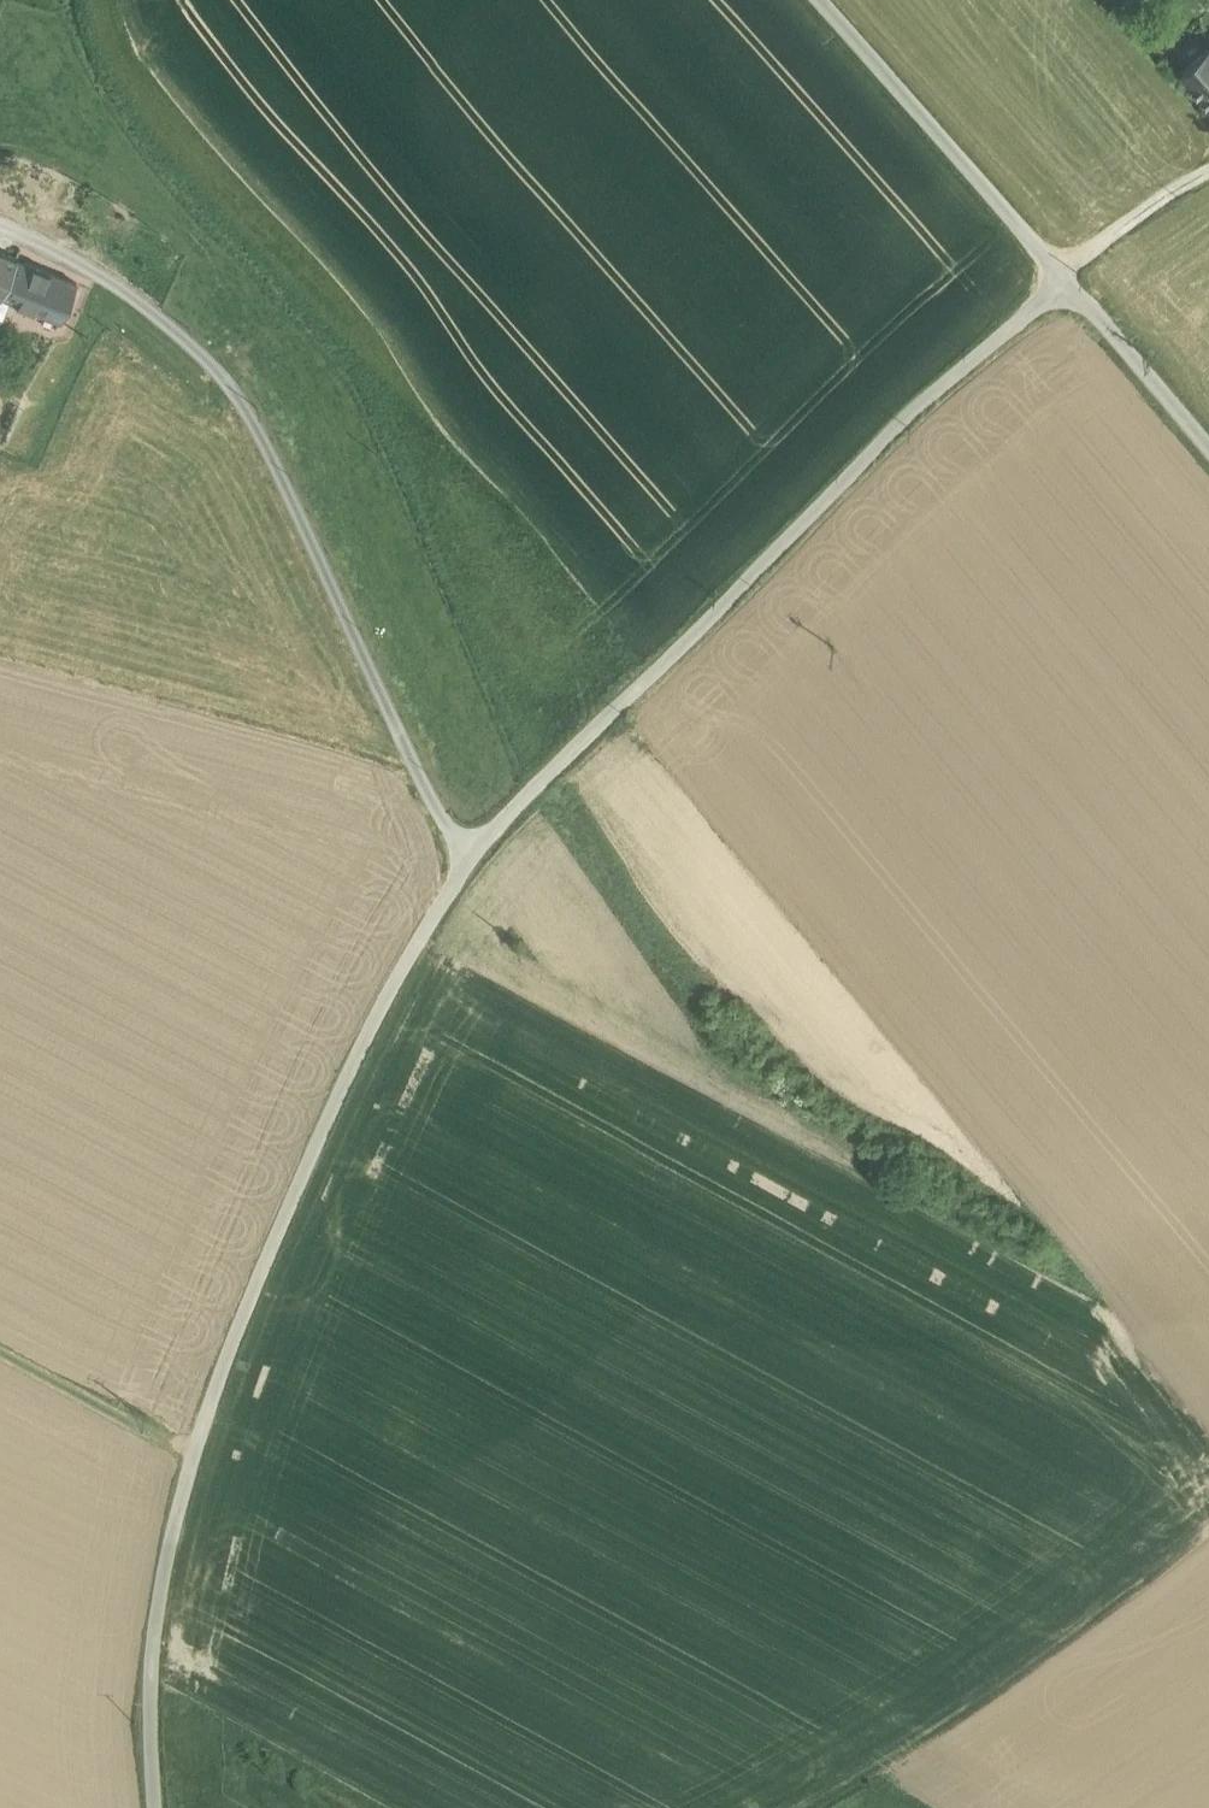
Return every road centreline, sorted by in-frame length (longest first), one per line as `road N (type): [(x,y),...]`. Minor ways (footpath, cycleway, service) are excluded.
road 1 (unclassified): [(154,1807),(145,1664),(193,1452),(306,1146),(469,858),(1078,275)]
road 2 (unclassified): [(1078,275),(842,0)]
road 3 (unclassified): [(1208,443),(1078,275)]
road 4 (track): [(1208,169),(1078,275)]

